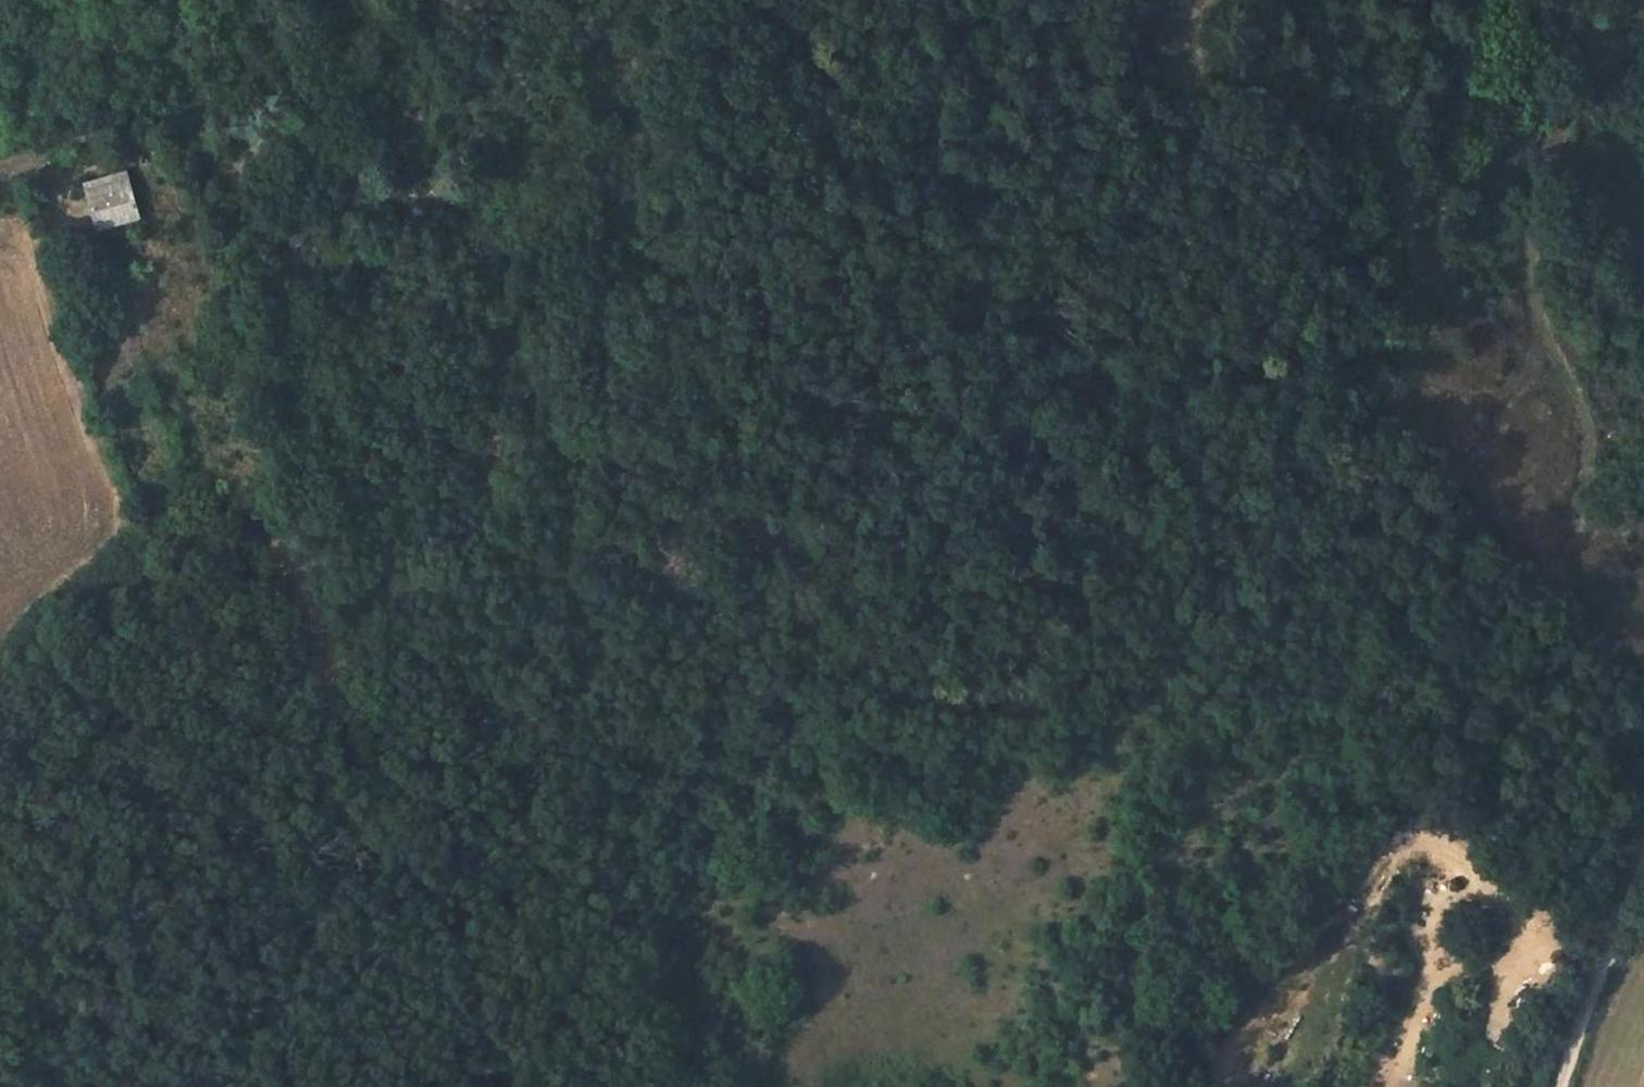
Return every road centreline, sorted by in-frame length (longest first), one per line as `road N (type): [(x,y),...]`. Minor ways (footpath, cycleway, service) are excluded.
road 1 (track): [(0,161),(330,56),(404,0)]
road 2 (unclassified): [(1643,867),(1590,990),(1560,1086)]

